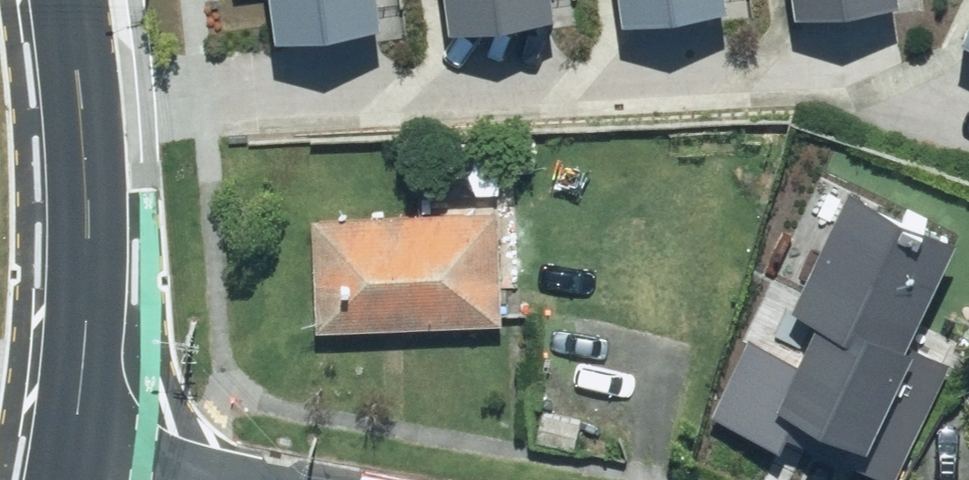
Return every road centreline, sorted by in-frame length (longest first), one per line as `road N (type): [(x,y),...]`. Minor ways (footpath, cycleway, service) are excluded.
road 1 (secondary): [(68,0),(87,226),(70,470)]

